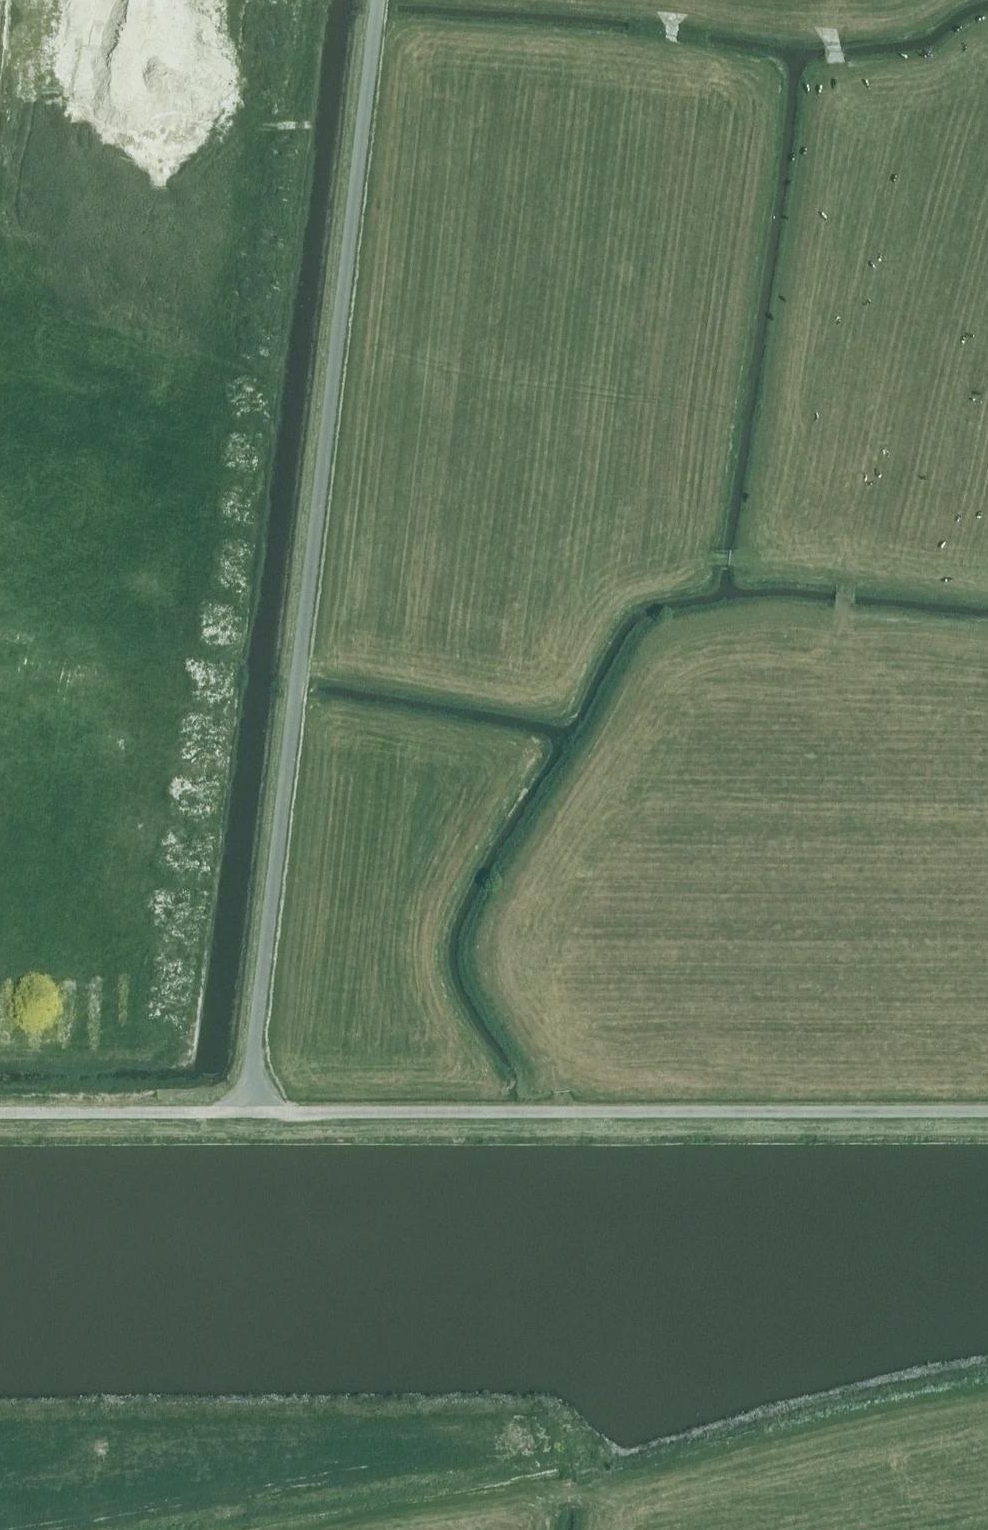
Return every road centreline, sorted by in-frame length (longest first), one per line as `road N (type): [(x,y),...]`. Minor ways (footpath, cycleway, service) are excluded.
road 1 (unclassified): [(377,0),(250,1112)]
road 2 (unclassified): [(987,1111),(250,1112)]
road 3 (unclassified): [(250,1112),(0,1112)]

